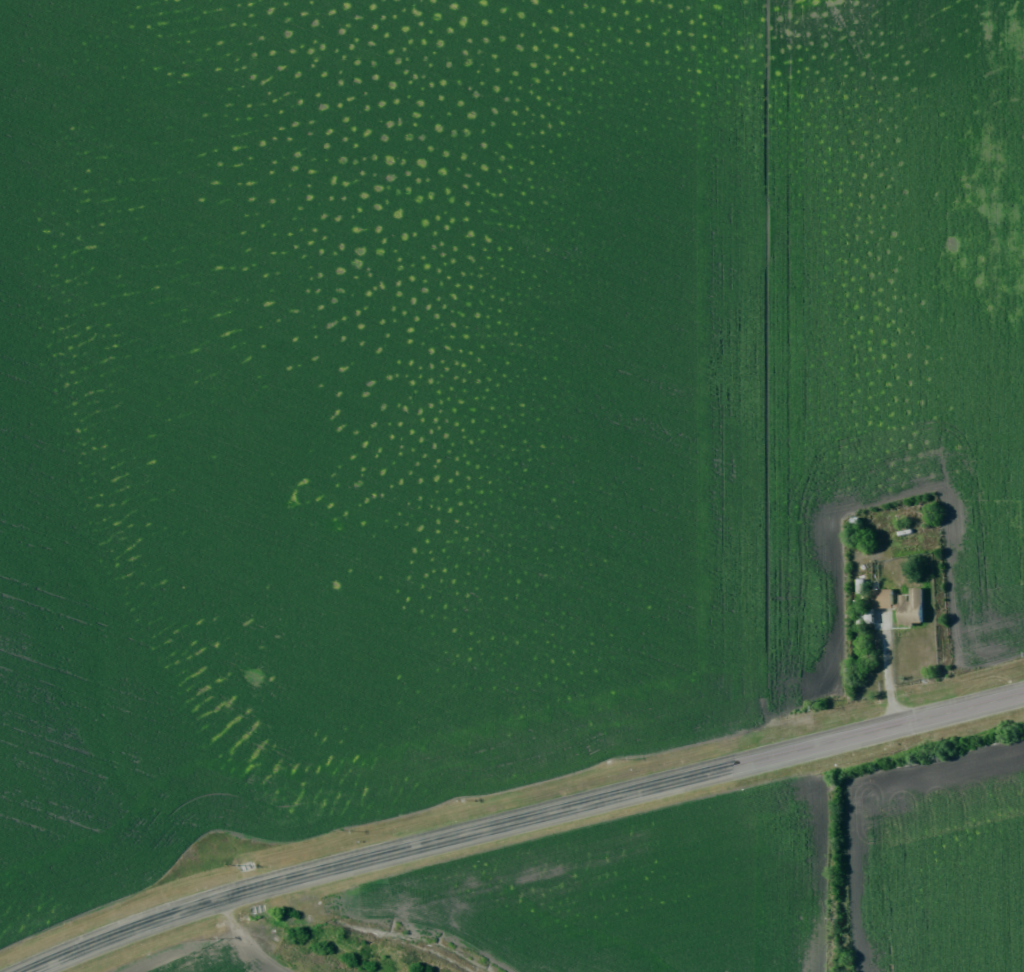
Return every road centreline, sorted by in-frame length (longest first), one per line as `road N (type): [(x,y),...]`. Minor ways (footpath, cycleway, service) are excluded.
road 1 (secondary): [(22,971),(180,906),(1023,689)]

